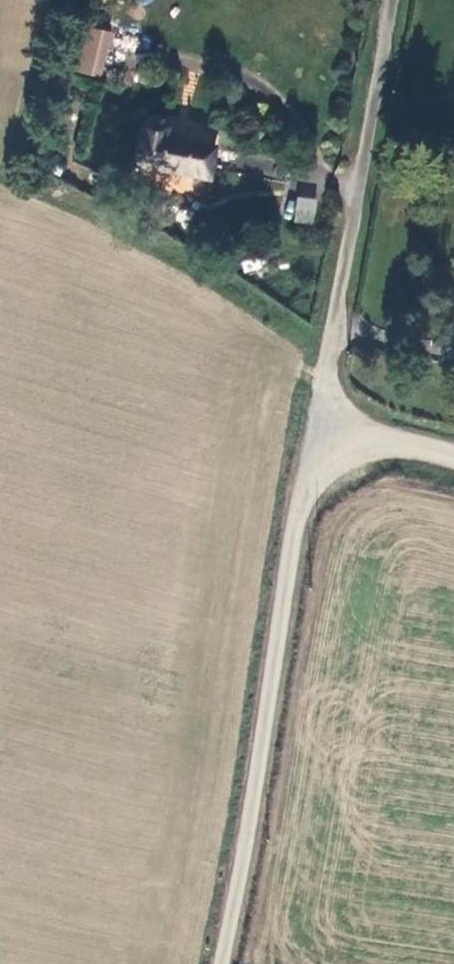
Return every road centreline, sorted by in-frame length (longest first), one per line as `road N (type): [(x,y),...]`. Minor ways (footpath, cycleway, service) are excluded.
road 1 (unclassified): [(220,963),(315,420)]
road 2 (unclassified): [(315,420),(391,0)]
road 3 (unclassified): [(315,420),(453,458)]

